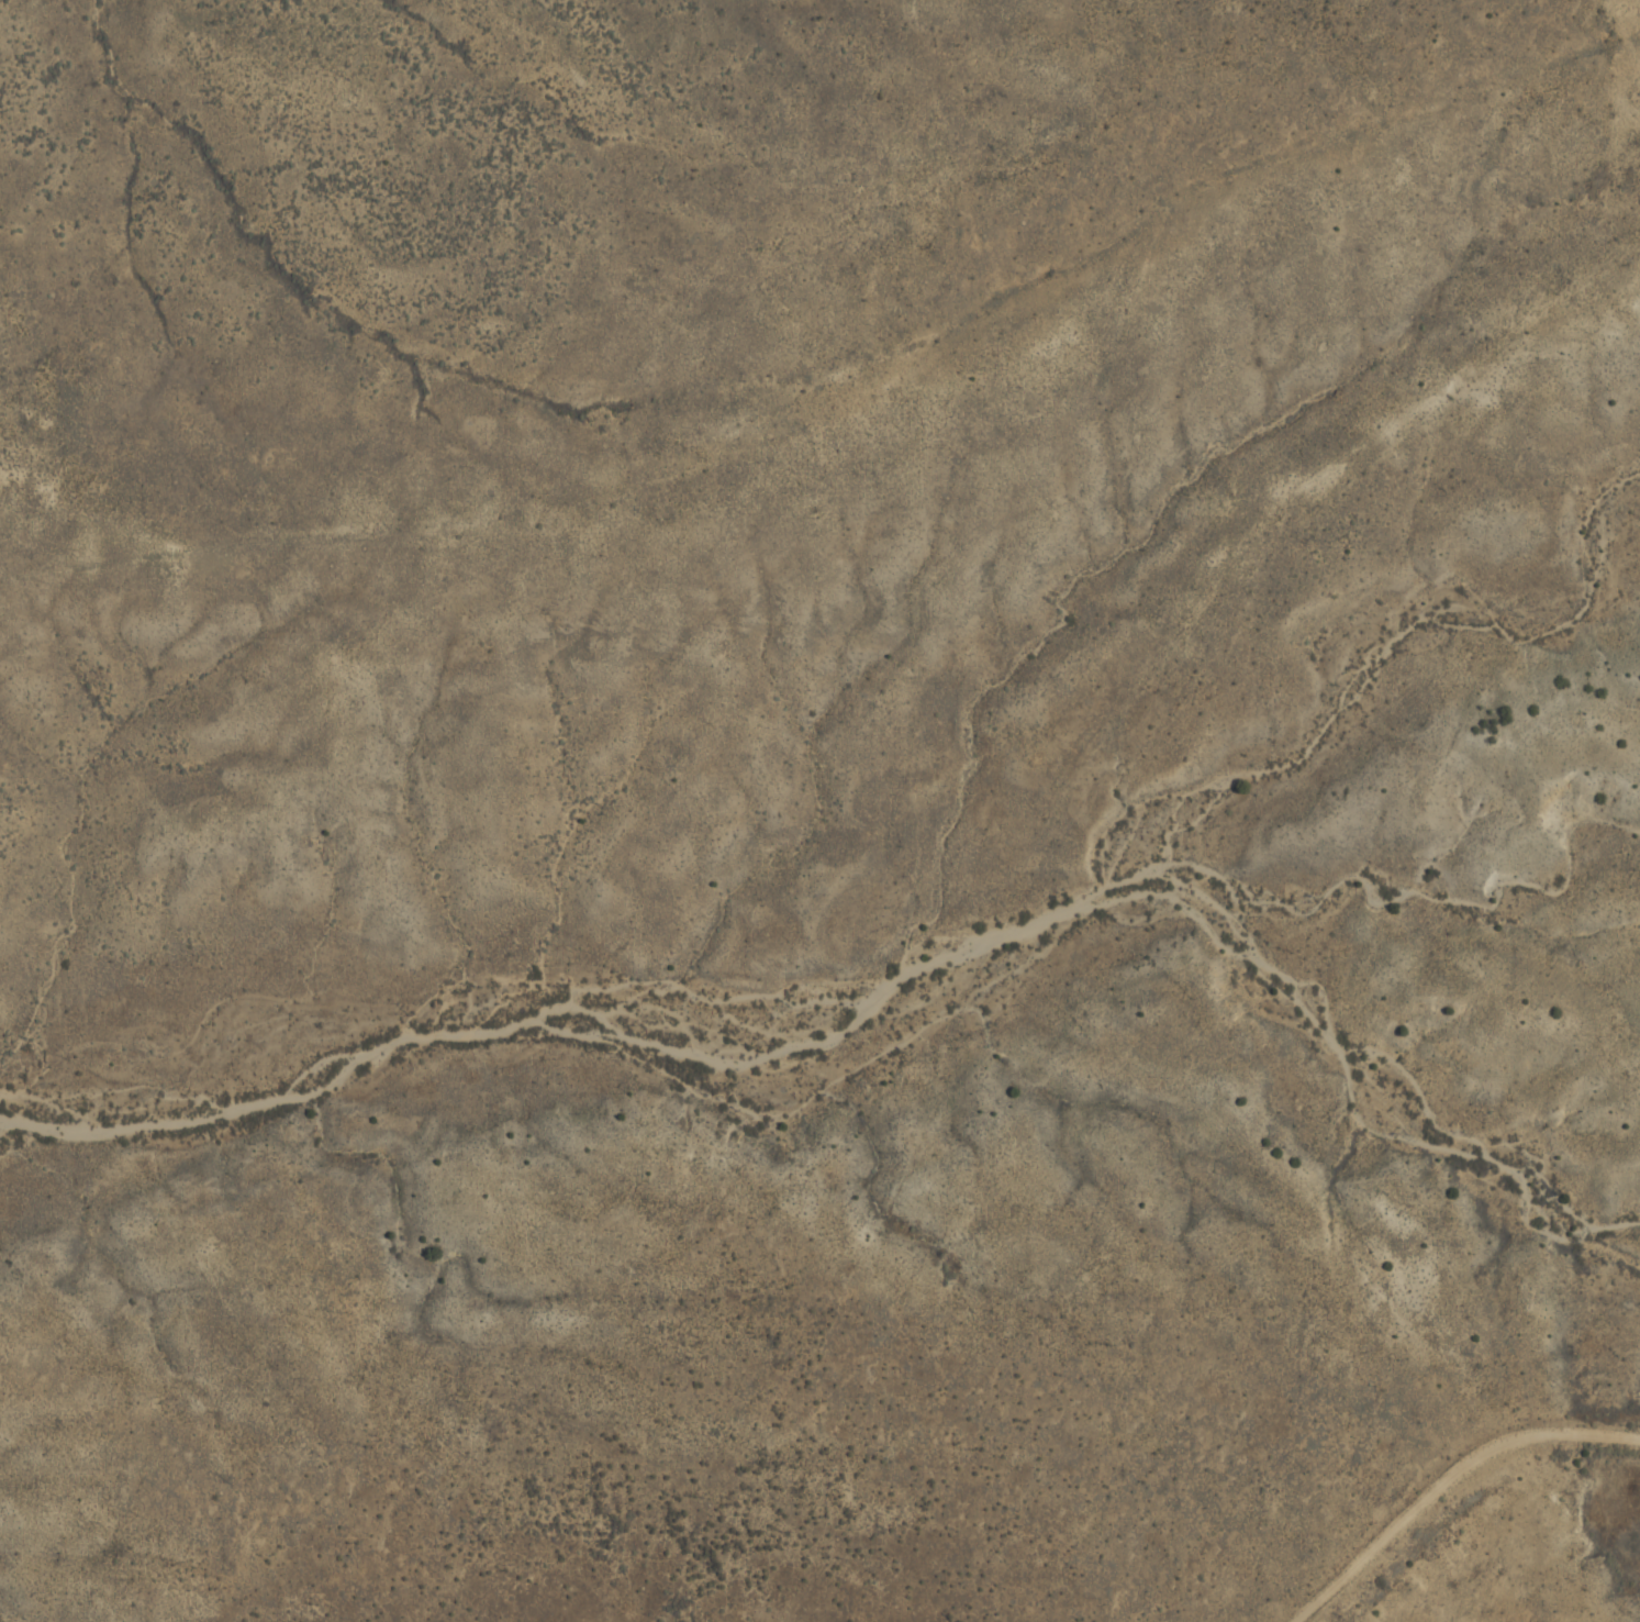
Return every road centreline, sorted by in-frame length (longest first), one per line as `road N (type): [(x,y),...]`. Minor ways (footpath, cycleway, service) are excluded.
road 1 (track): [(1294,1621),(1499,1447),(1639,1440)]

